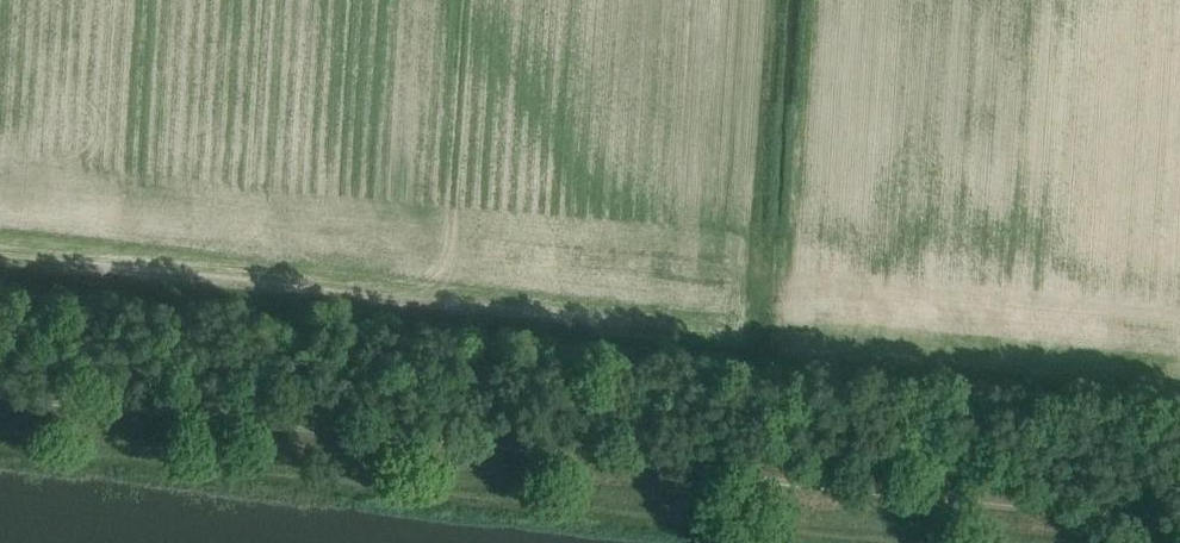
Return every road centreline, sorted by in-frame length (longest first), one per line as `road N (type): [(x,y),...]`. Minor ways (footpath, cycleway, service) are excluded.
road 1 (track): [(0,385),(1179,511)]

